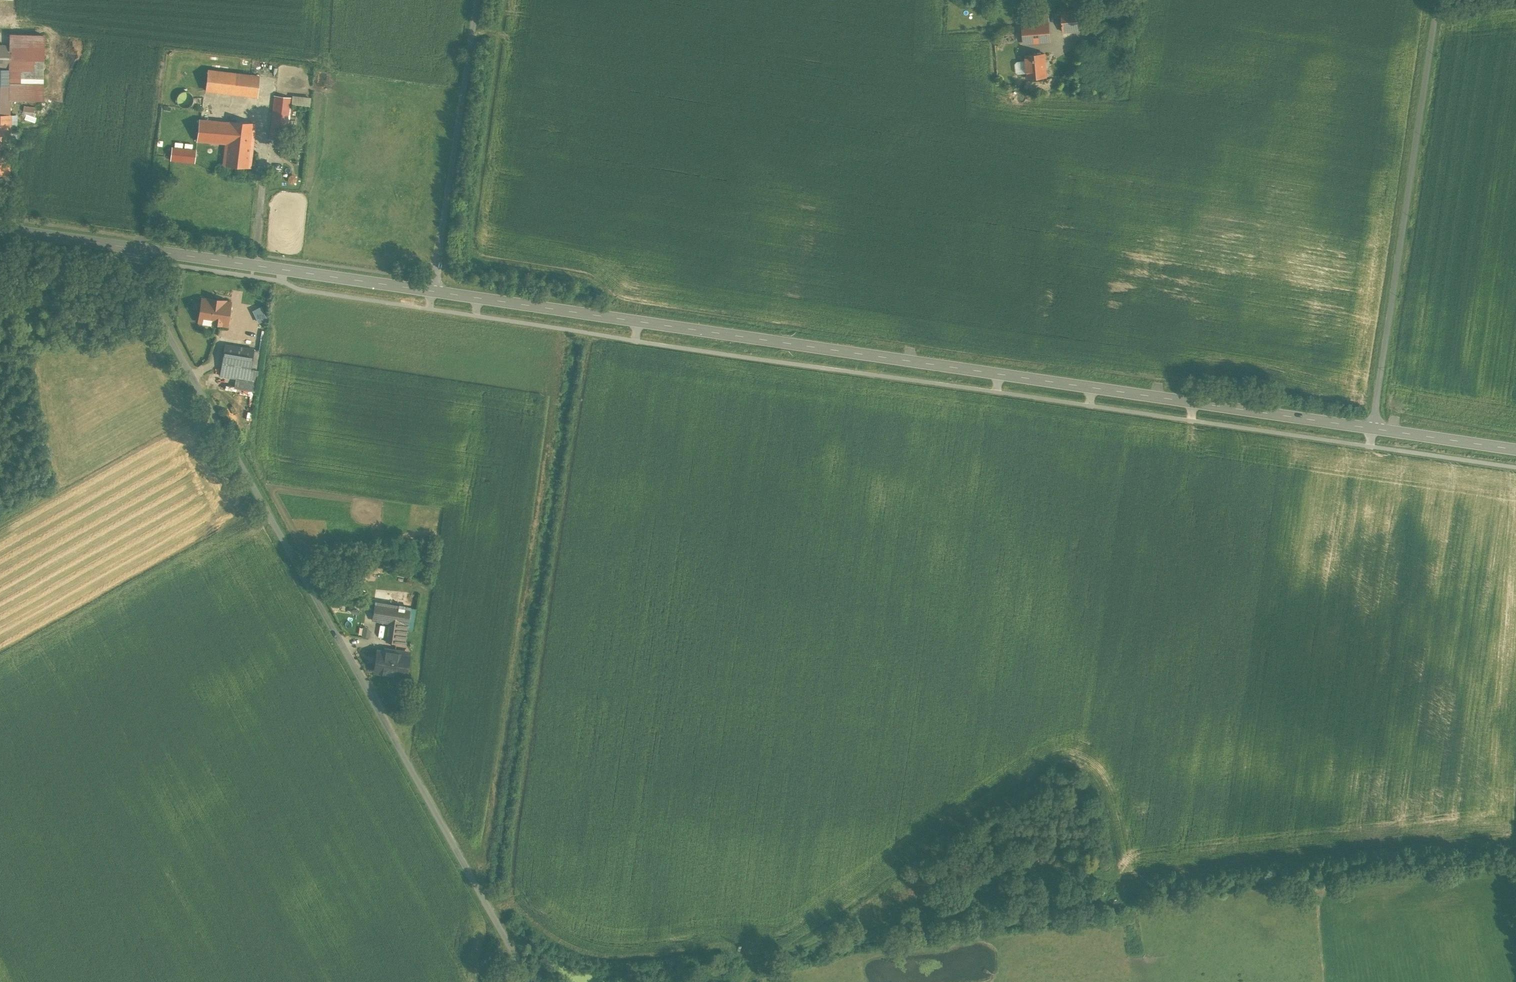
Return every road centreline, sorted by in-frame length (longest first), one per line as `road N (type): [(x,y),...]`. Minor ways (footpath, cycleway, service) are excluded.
road 1 (secondary): [(1375,429),(433,292)]
road 2 (unclassified): [(532,981),(262,506),(129,248)]
road 3 (unclassified): [(1439,0),(1375,429)]
road 4 (secondary): [(433,292),(129,248)]
road 5 (unclassified): [(476,0),(433,292)]
road 6 (secondary): [(1515,449),(1375,429)]
road 7 (secondary): [(129,248),(0,229)]

